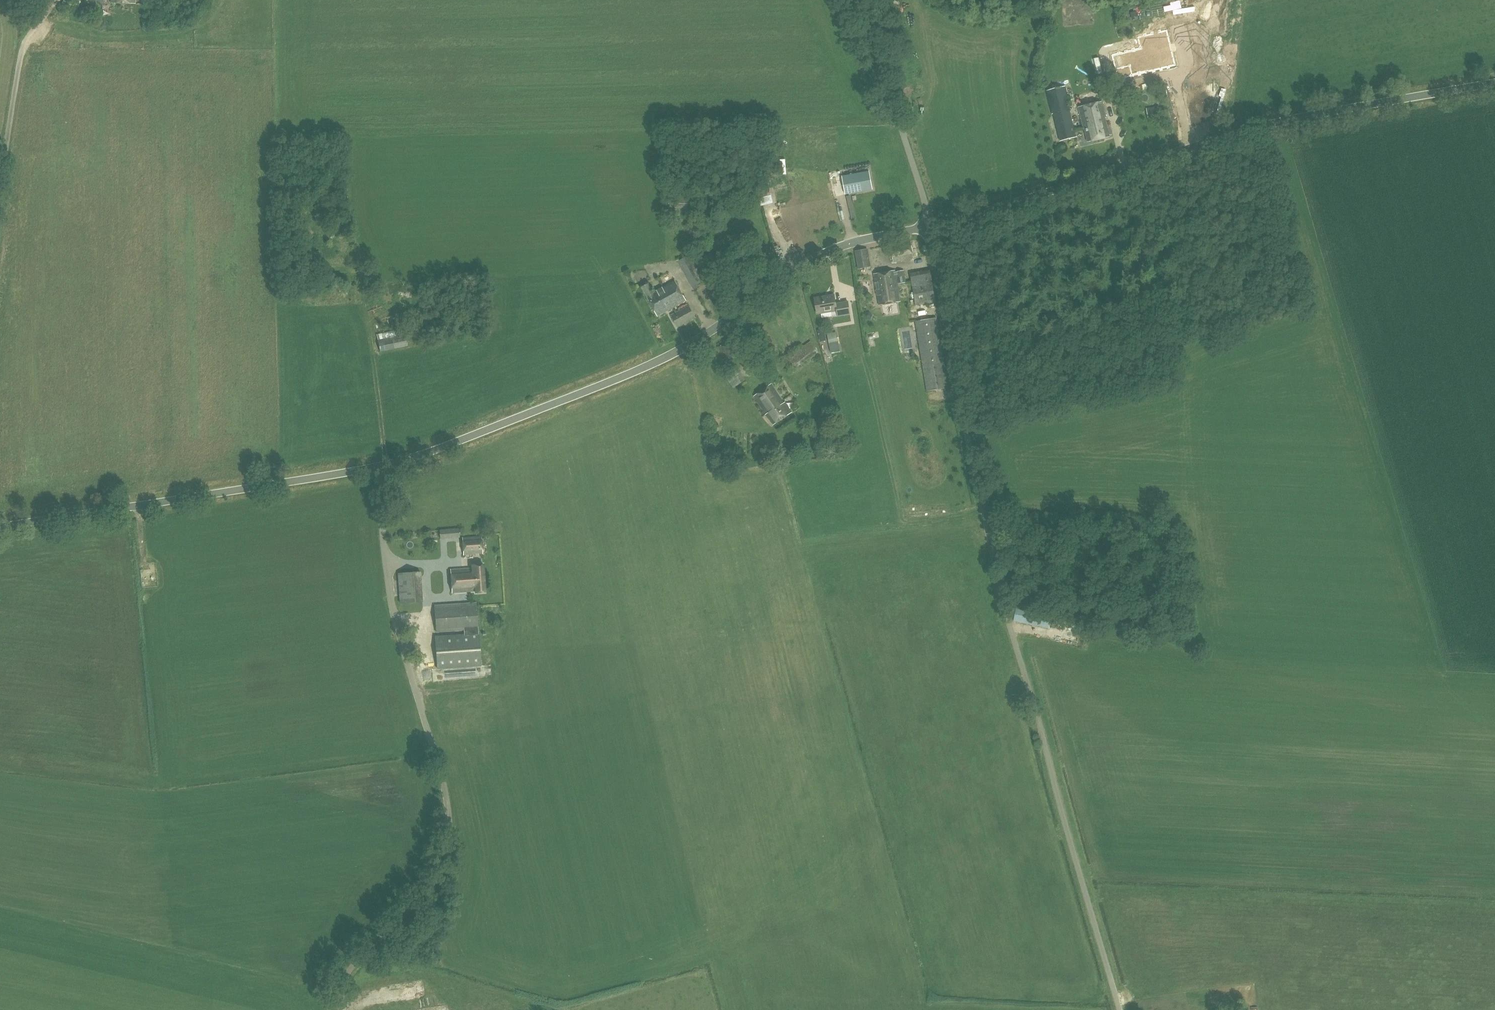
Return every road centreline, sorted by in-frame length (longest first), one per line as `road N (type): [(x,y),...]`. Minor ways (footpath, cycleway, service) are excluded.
road 1 (unclassified): [(0,526),(406,458),(673,355),(837,247),(930,224)]
road 2 (residential): [(1119,1009),(985,522),(930,224)]
road 3 (unclassified): [(930,224),(1295,119),(1494,83)]
road 4 (residential): [(930,224),(860,0)]

